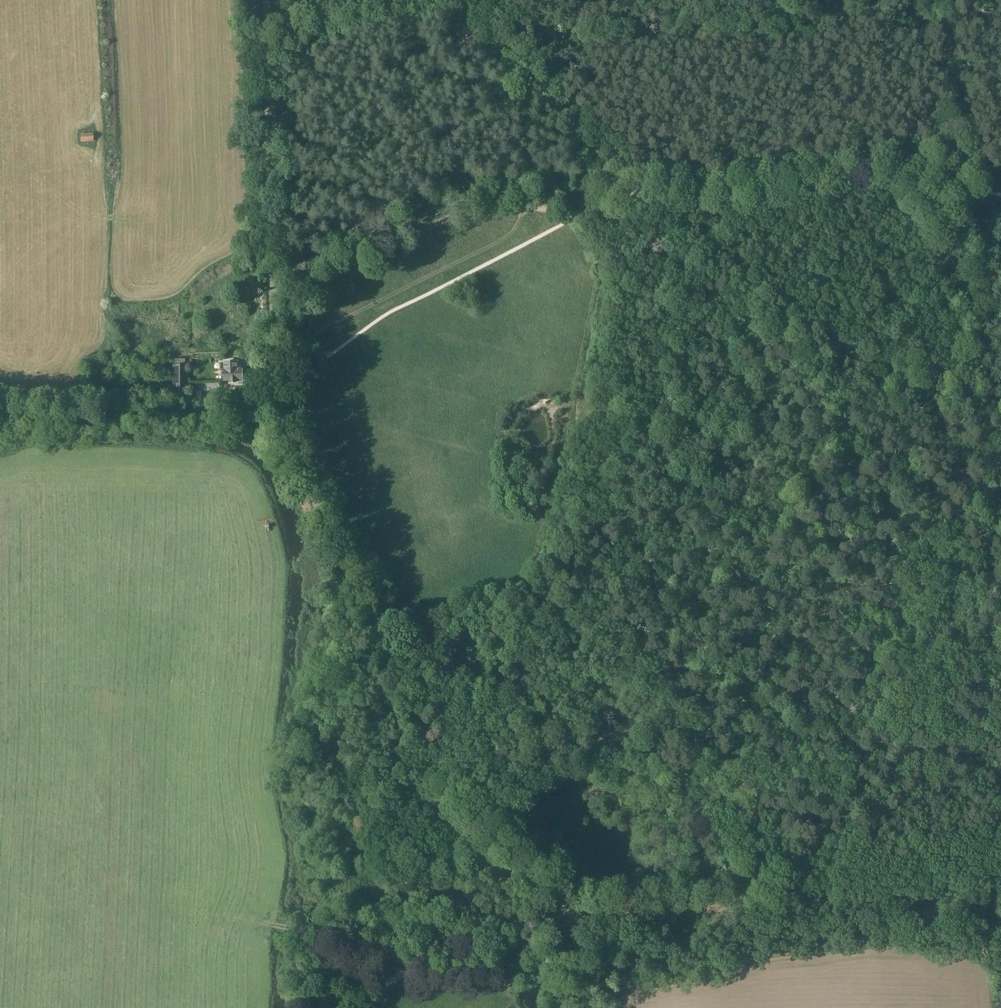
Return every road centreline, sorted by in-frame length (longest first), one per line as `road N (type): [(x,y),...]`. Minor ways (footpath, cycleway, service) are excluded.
road 1 (unclassified): [(579,1007),(575,923),(448,778),(284,422),(266,0)]
road 2 (track): [(1000,197),(877,170),(664,185),(616,207),(458,213),(352,275),(287,395)]
road 3 (track): [(570,916),(277,925)]
road 4 (track): [(0,421),(282,413)]
road 5 (track): [(522,207),(504,239),(318,330)]
road 6 (track): [(357,1007),(409,969),(437,963),(581,965)]
road 7 (track): [(377,595),(287,395)]

